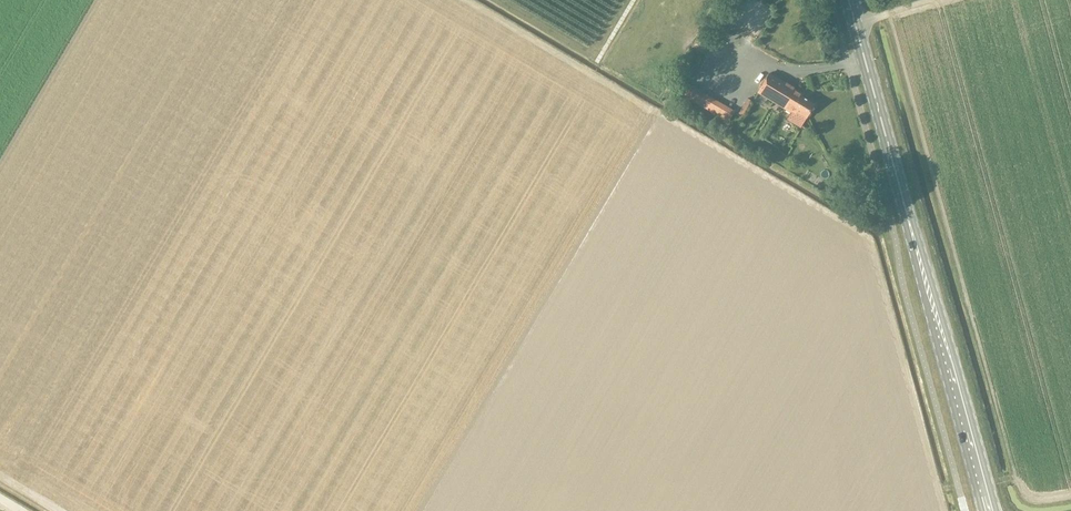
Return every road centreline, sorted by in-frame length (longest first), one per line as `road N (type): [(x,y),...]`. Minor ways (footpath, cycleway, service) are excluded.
road 1 (secondary): [(996,510),(907,218)]
road 2 (secondary): [(907,218),(982,510)]
road 3 (secondary): [(907,218),(849,0)]

